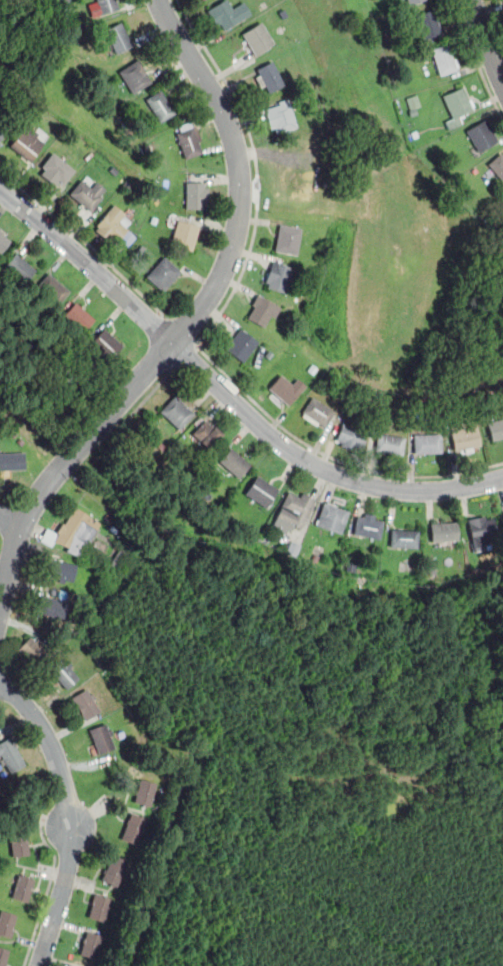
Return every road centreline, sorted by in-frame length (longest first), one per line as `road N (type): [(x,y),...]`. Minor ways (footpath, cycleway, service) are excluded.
road 1 (residential): [(174,342),(220,283),(242,194),(224,111),(157,0)]
road 2 (residential): [(174,342),(285,445),(343,477),(413,492),(502,478)]
road 3 (residential): [(0,607),(31,508),(174,342)]
road 4 (residential): [(40,965),(71,870),(70,799),(39,721),(0,683)]
road 5 (residential): [(0,190),(174,342)]

